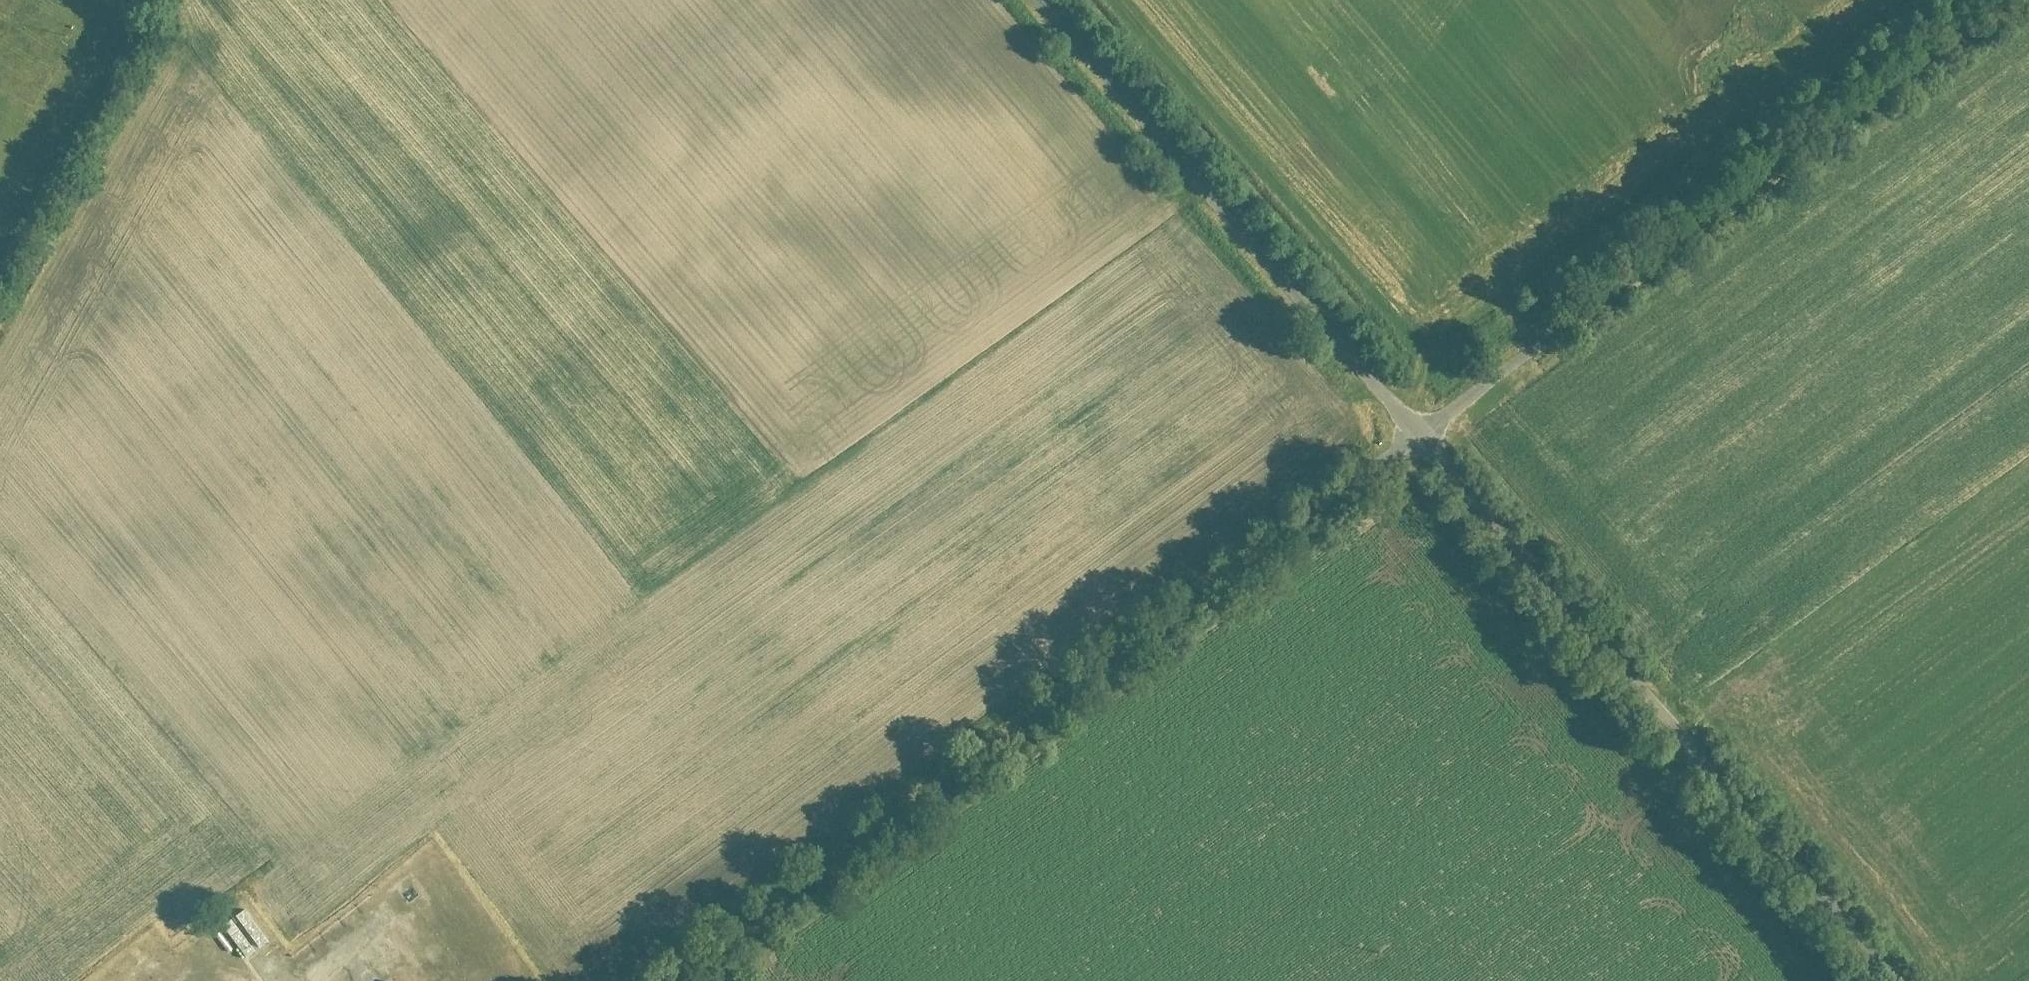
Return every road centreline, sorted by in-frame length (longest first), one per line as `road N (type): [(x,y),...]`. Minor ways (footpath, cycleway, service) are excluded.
road 1 (unclassified): [(680,980),(1416,437)]
road 2 (unclassified): [(1416,437),(2014,0)]
road 3 (unclassified): [(1416,437),(1888,980)]
road 4 (unclassified): [(1033,0),(1416,437)]

